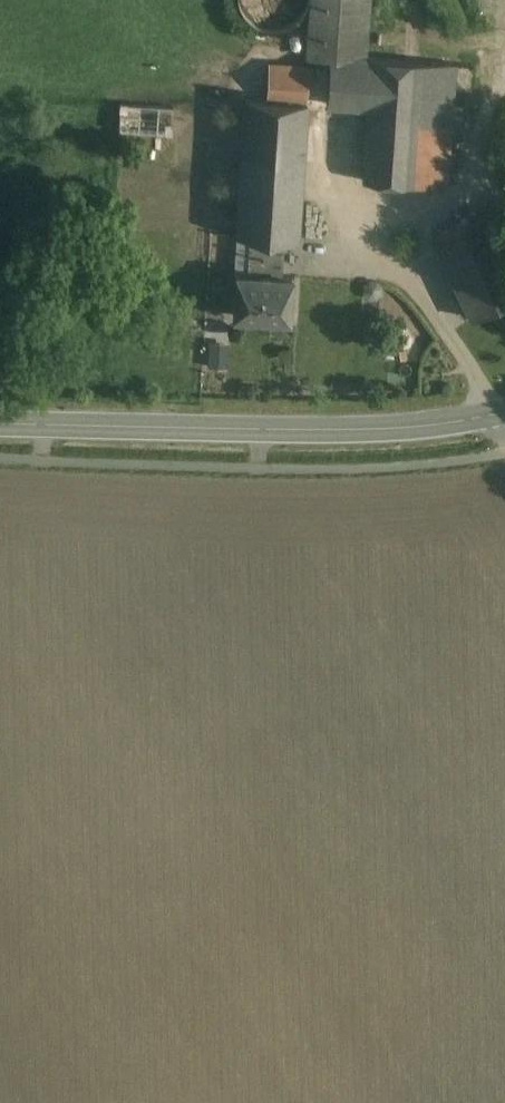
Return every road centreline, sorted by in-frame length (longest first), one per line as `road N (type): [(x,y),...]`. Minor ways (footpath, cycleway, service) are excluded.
road 1 (secondary): [(497,415),(331,431),(0,424)]

